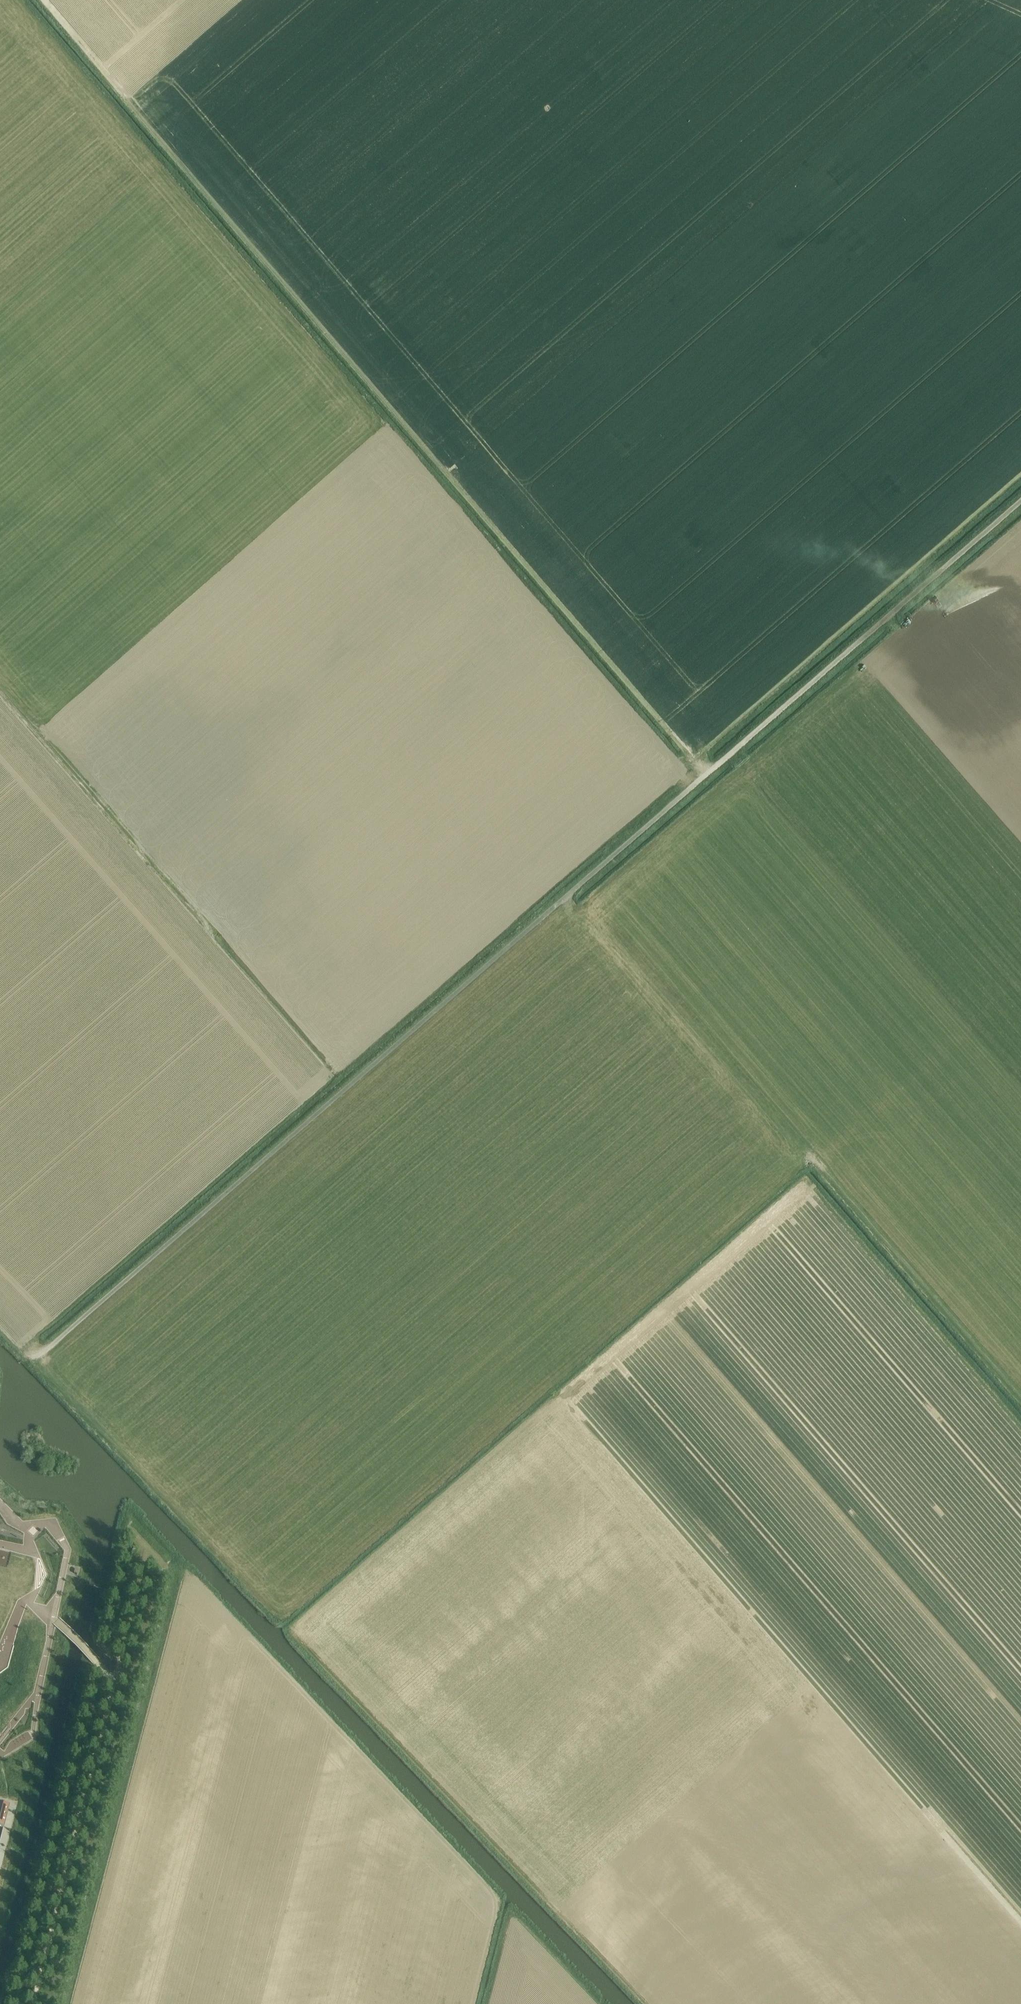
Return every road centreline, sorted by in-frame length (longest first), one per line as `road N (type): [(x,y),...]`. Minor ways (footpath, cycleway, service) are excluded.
road 1 (track): [(46,1348),(1020,503)]
road 2 (track): [(147,1548),(109,1677)]

